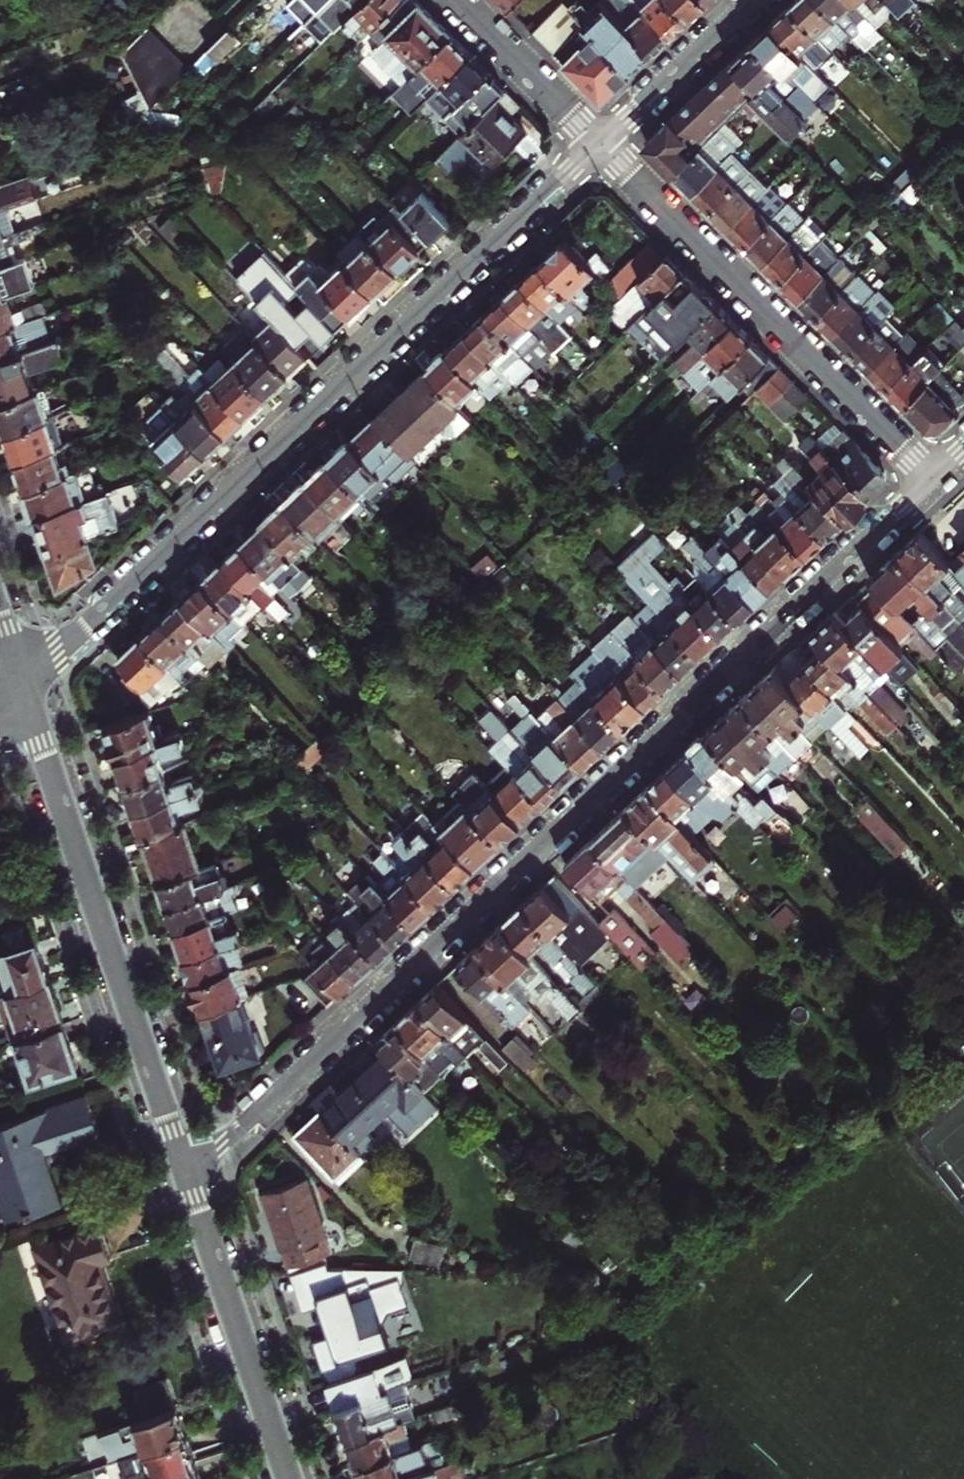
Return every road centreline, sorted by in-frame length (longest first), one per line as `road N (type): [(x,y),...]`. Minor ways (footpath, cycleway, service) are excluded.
road 1 (residential): [(185,1168),(222,1146),(934,479)]
road 2 (residential): [(600,146),(25,686)]
road 3 (residential): [(25,686),(185,1168)]
road 4 (residential): [(934,479),(600,146)]
road 5 (residential): [(185,1168),(289,1478)]
road 6 (residential): [(753,0),(600,146)]
road 7 (residential): [(600,146),(454,0)]

